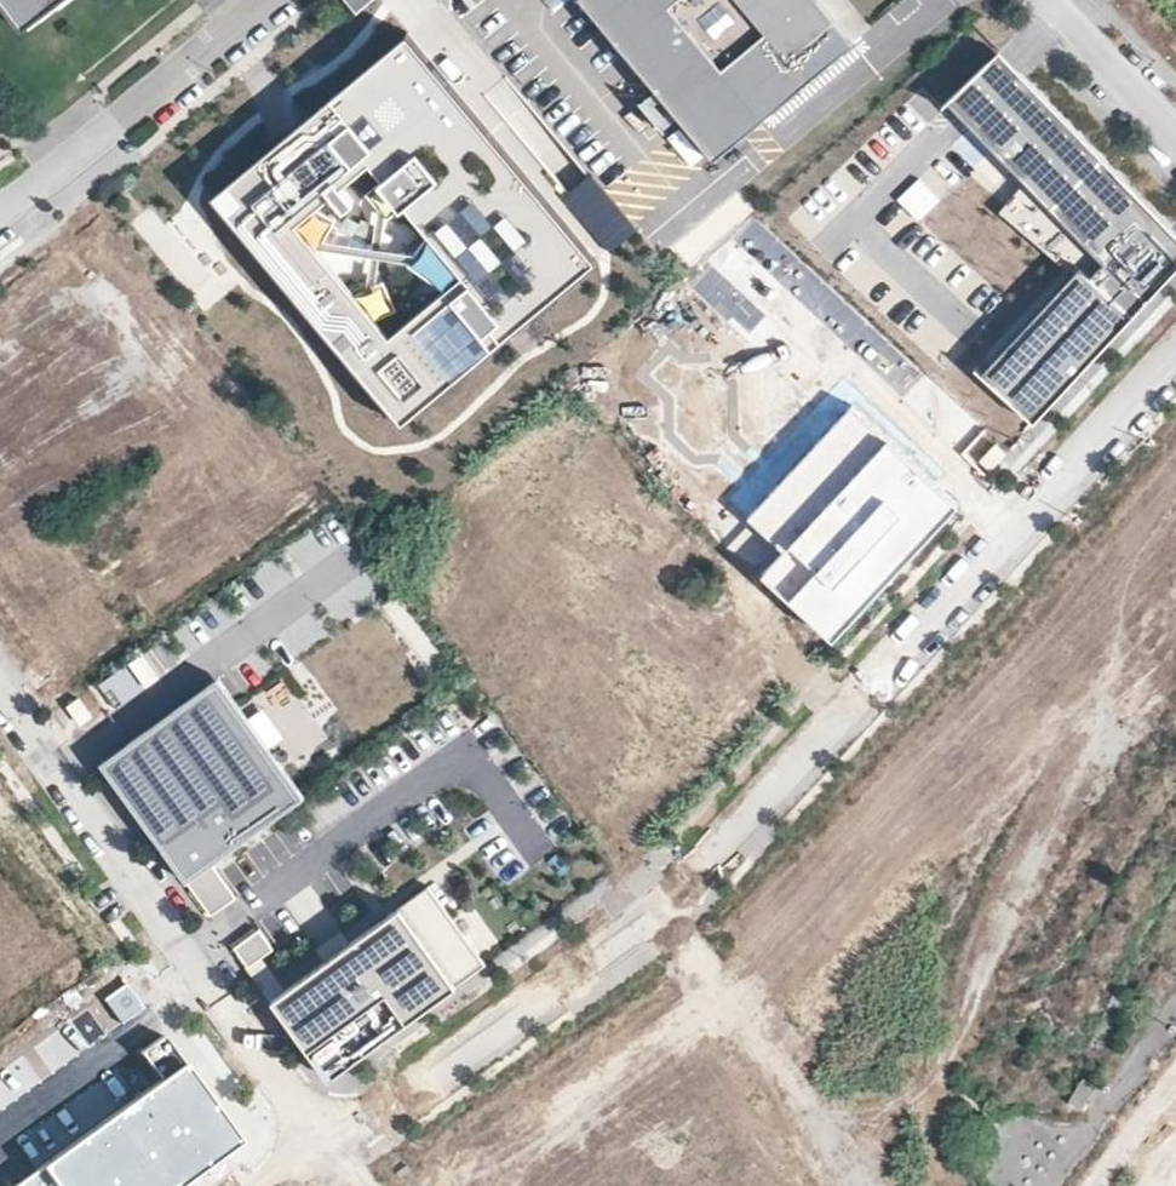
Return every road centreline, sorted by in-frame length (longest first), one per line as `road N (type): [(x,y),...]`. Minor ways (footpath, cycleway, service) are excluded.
road 1 (residential): [(661,911),(1175,357)]
road 2 (residential): [(332,1150),(0,690)]
road 3 (unknown): [(282,1185),(661,911)]
road 4 (residential): [(262,0),(202,61),(0,215)]
road 5 (unknown): [(856,1185),(661,911)]
road 6 (unclassified): [(1175,1011),(1088,1134),(1058,1159),(1027,1160)]
road 7 (residential): [(1038,0),(1175,143)]

